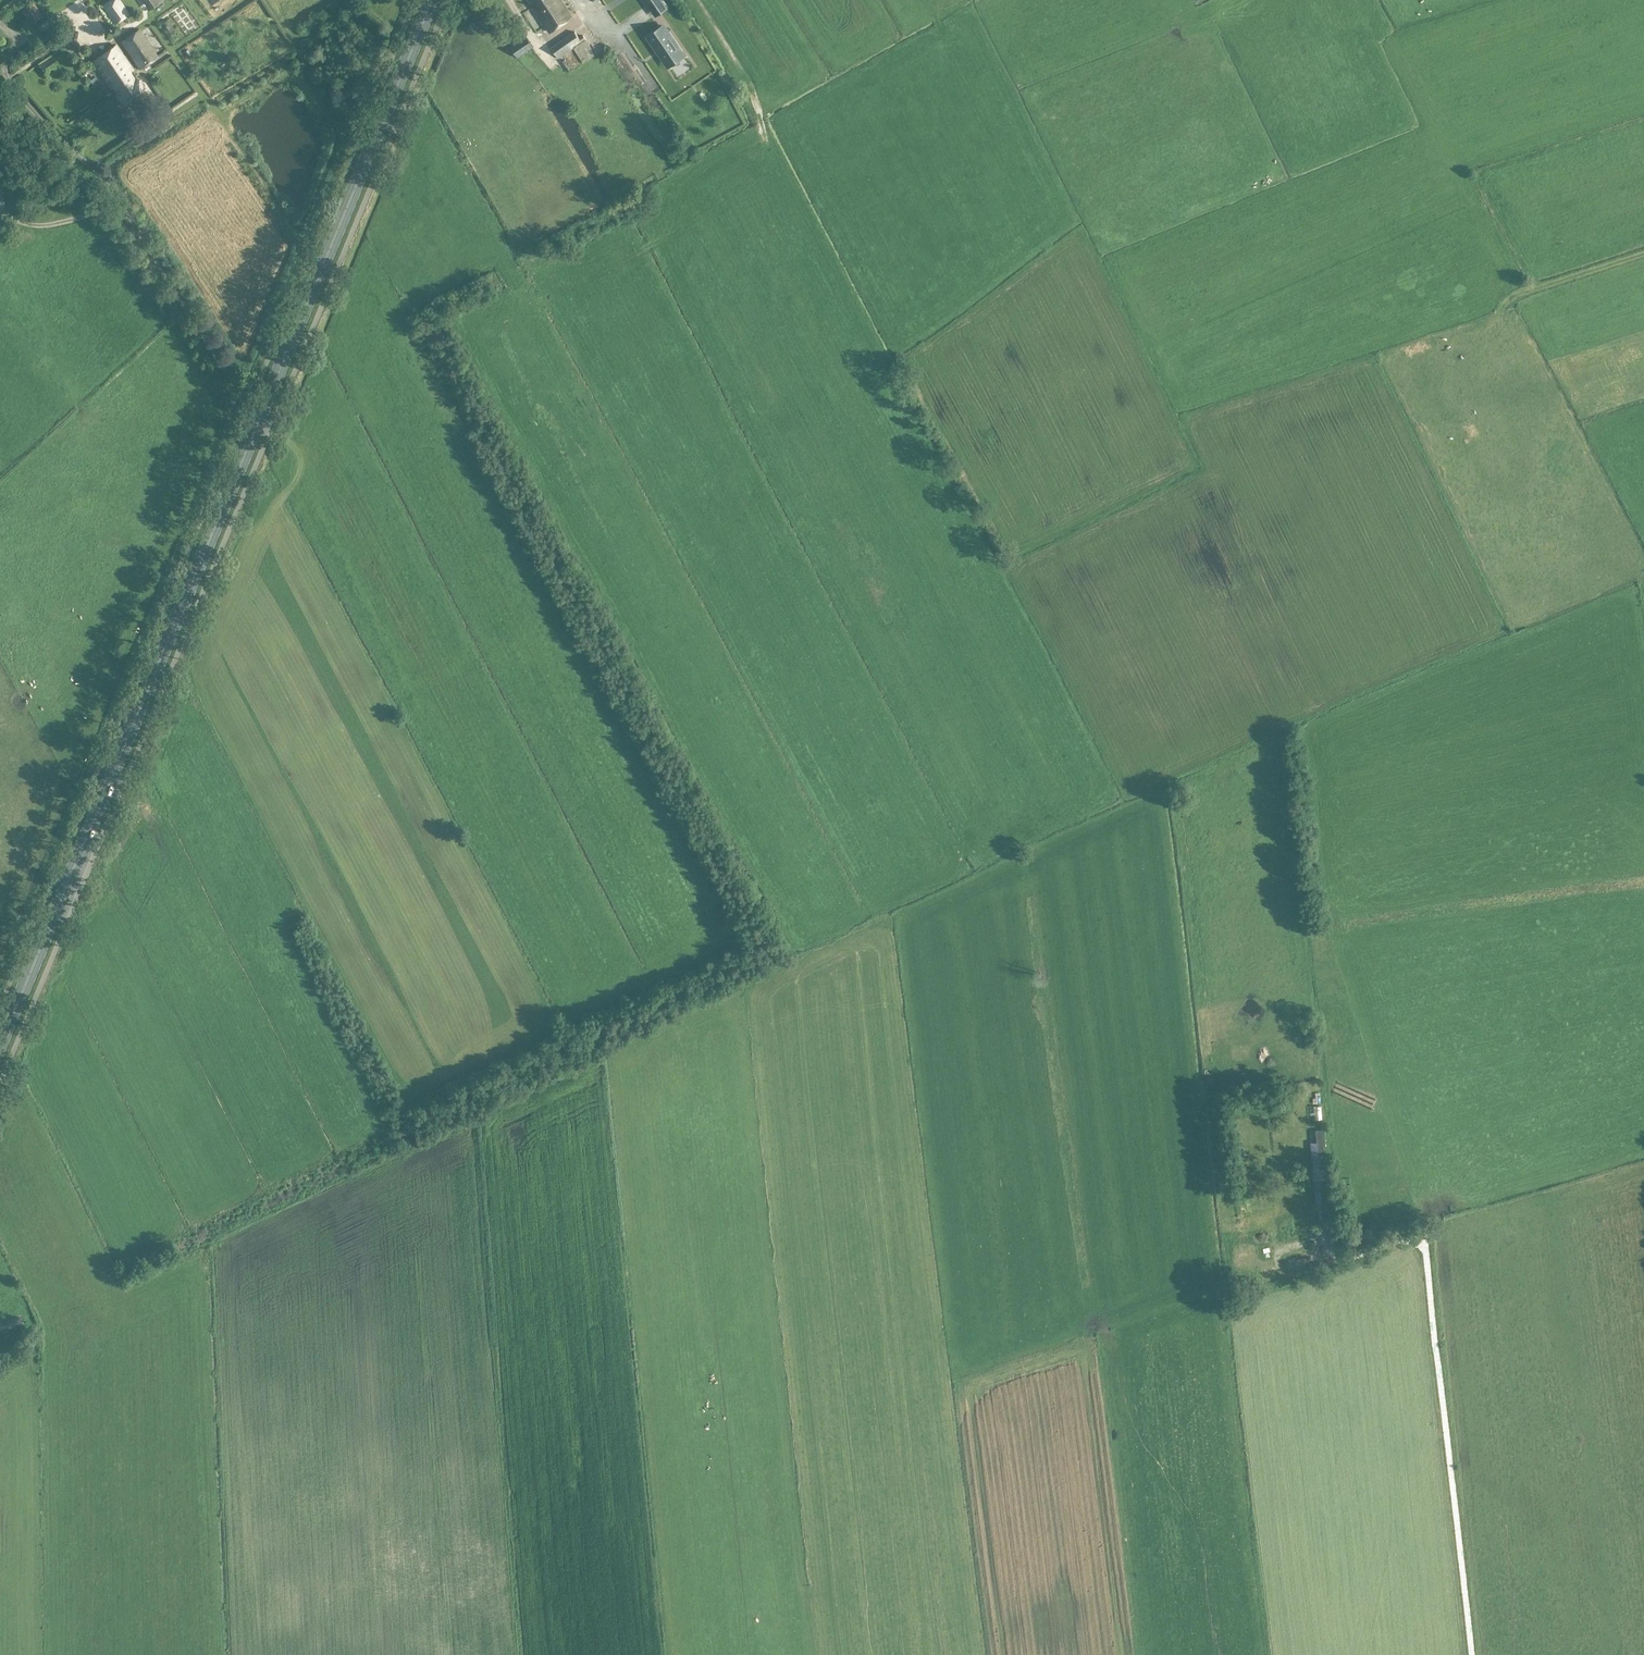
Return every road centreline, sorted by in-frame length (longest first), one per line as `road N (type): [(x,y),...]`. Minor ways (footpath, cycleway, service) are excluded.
road 1 (primary): [(0,1047),(433,0)]

